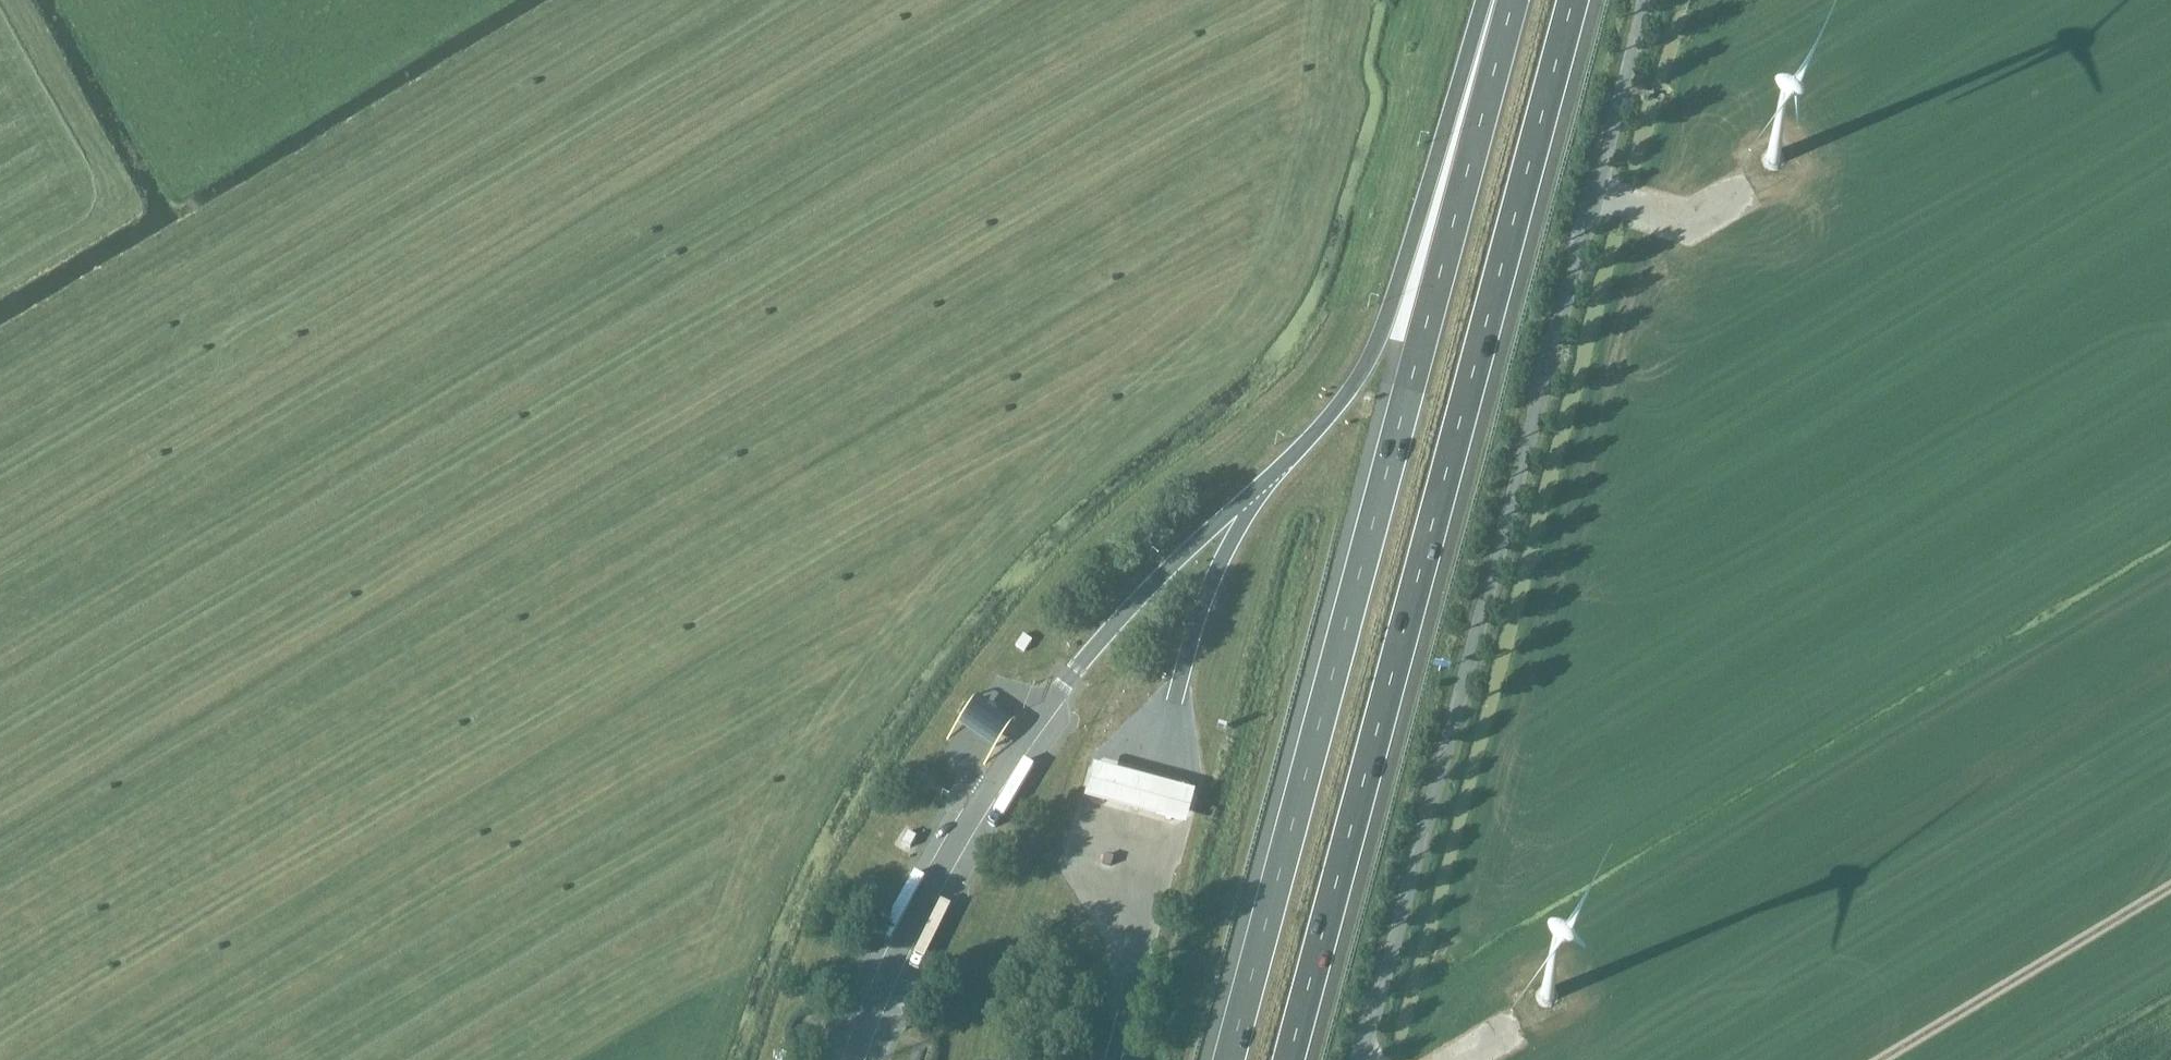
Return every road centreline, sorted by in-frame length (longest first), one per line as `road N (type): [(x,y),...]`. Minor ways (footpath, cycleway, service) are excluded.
road 1 (motorway): [(1513,0),(1228,1059)]
road 2 (unclassified): [(1365,1059),(1650,0)]
road 3 (motorway): [(1289,1059),(1571,0)]
road 4 (motorway): [(1500,0),(1363,373),(1261,490)]
road 5 (track): [(1884,1059),(2170,888)]

